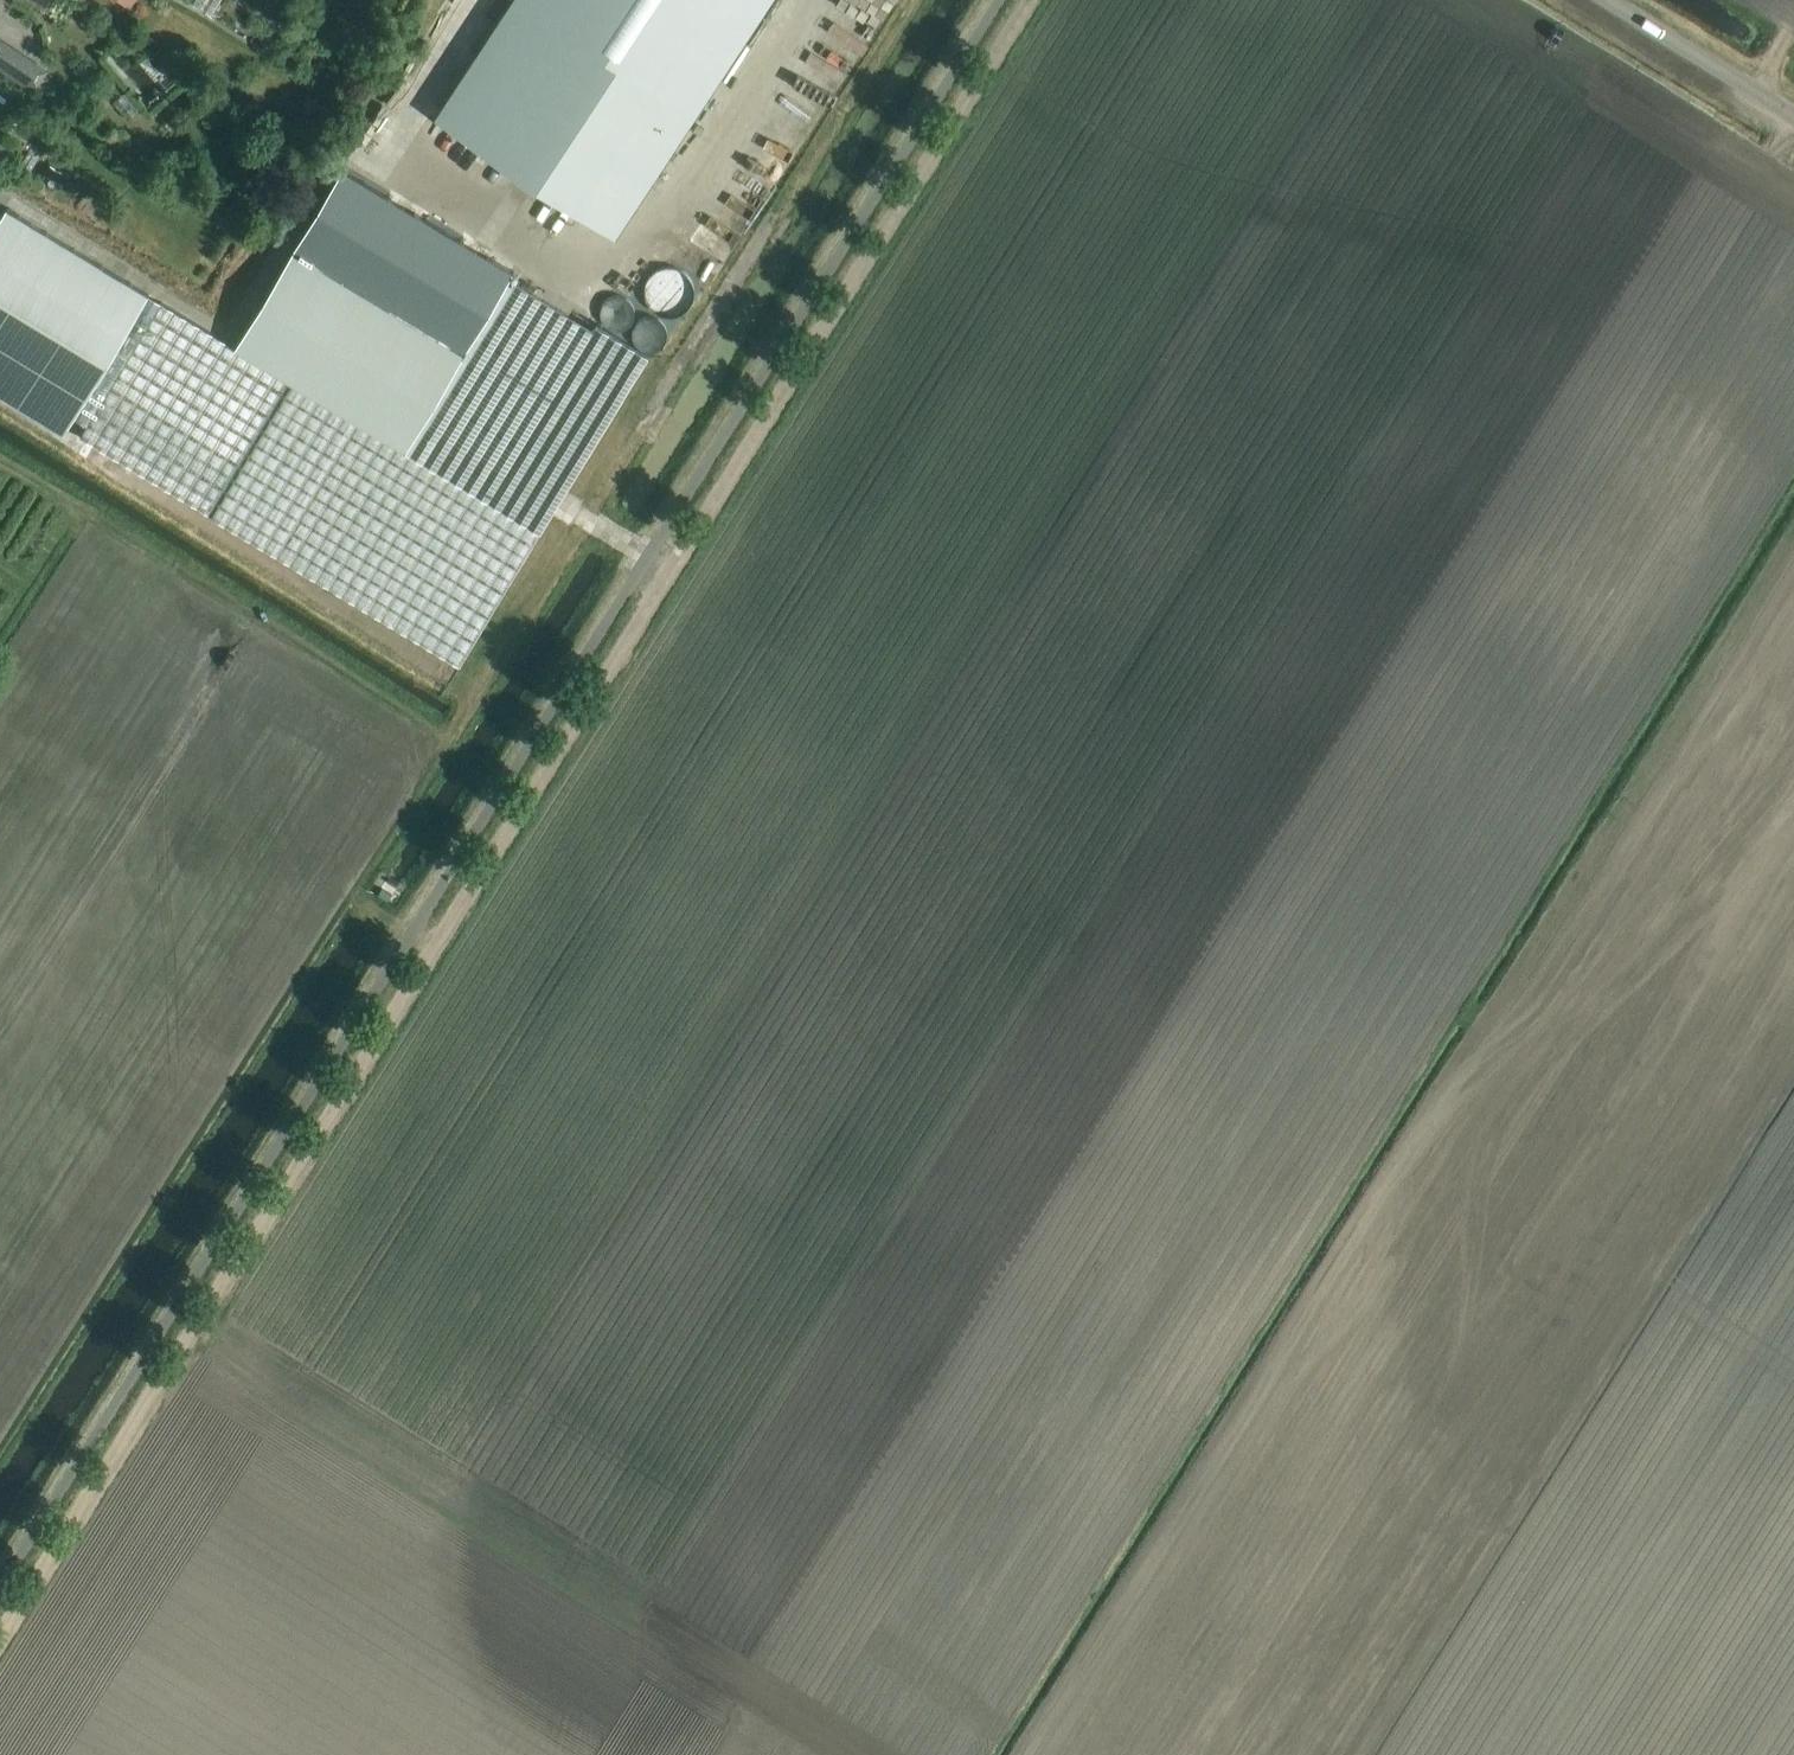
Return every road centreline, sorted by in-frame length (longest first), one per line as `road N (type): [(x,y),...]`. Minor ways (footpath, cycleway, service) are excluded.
road 1 (track): [(0,1633),(1030,0)]
road 2 (unclassified): [(1793,116),(1609,0)]

